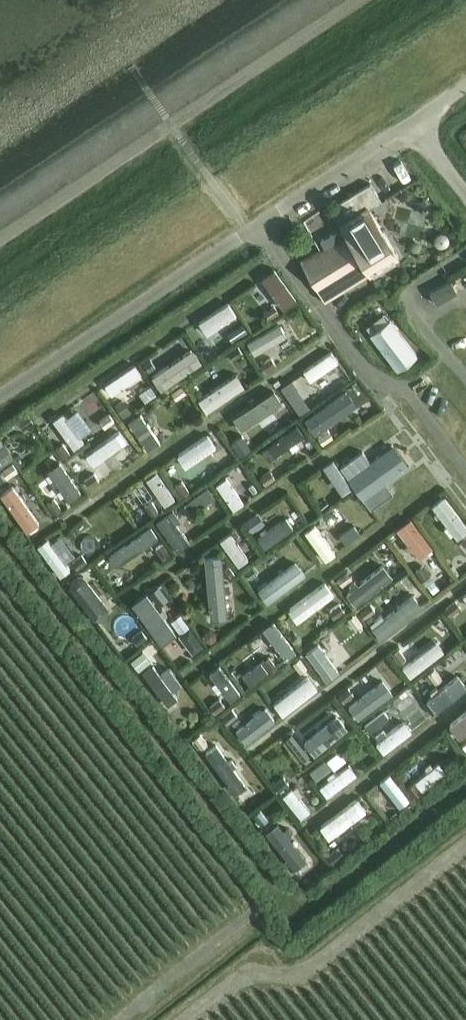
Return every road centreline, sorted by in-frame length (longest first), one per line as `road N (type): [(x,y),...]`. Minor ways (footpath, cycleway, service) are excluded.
road 1 (unclassified): [(0,399),(414,128)]

